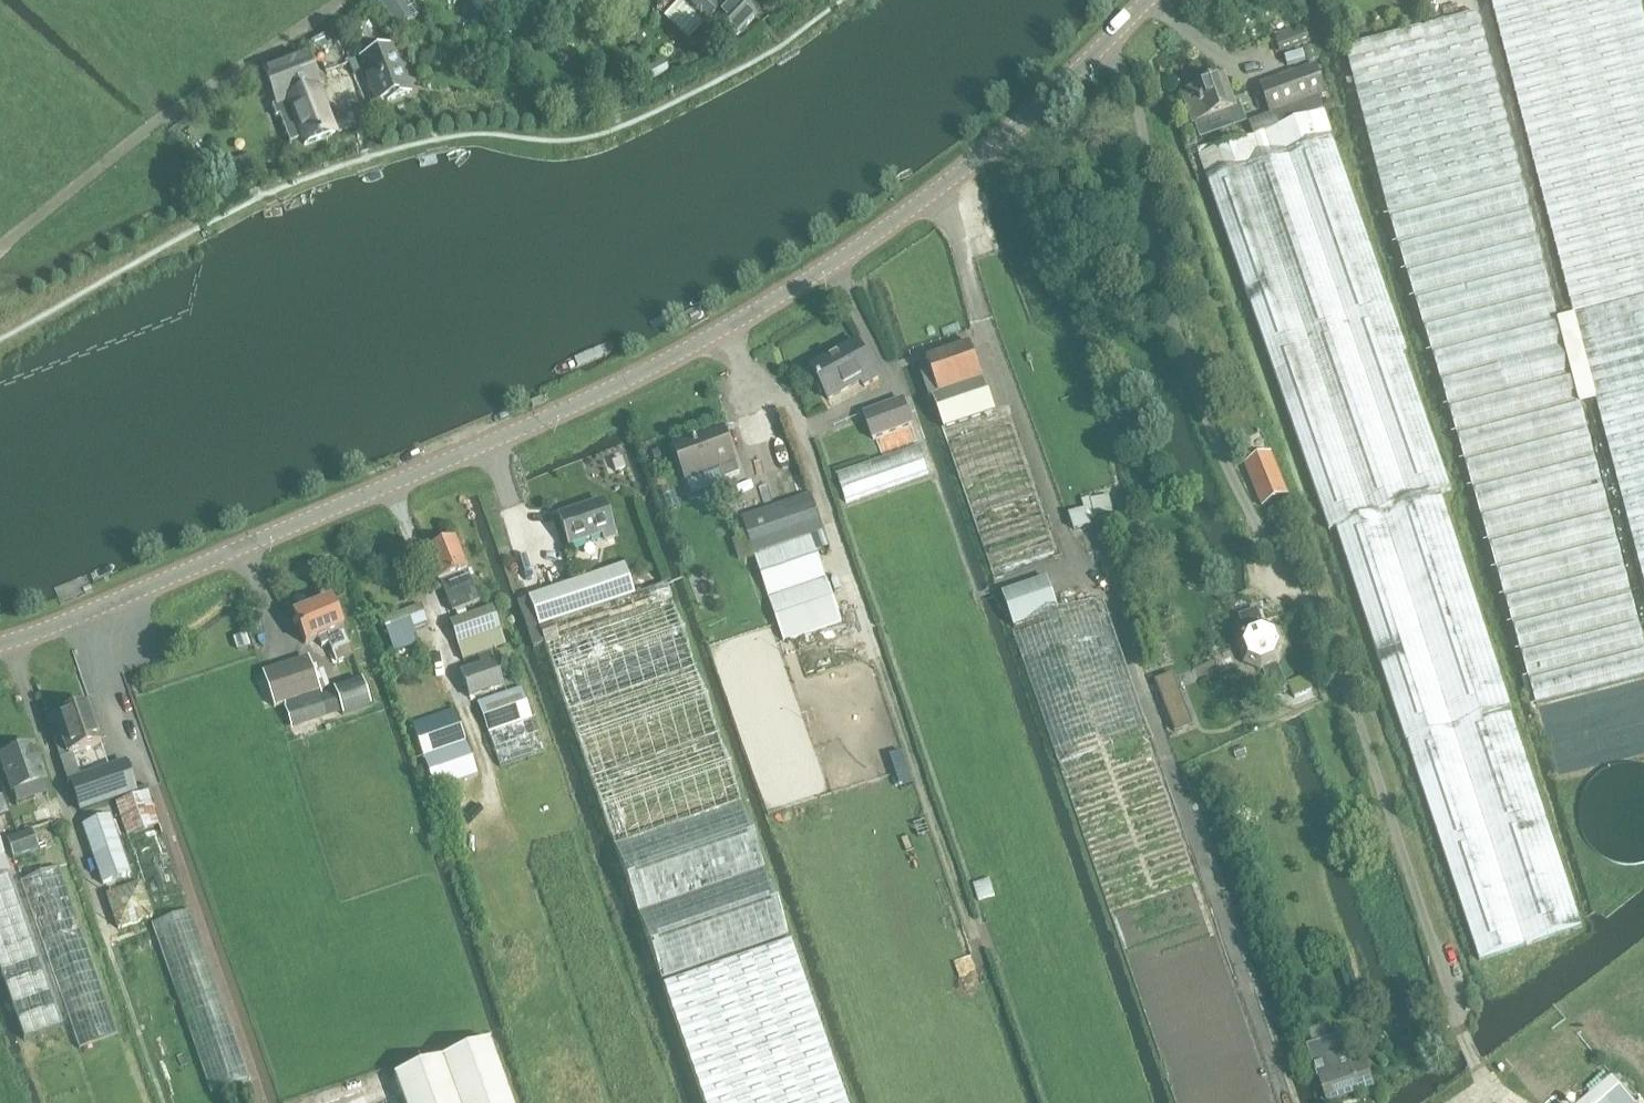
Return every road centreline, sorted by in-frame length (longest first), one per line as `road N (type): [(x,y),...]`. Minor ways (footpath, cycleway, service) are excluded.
road 1 (tertiary): [(0,644),(566,408),(733,323),(944,183),(1105,42)]
road 2 (residential): [(1105,42),(1143,123),(1151,211),(1177,319),(1248,515),(1353,710),(1476,1066)]
road 3 (track): [(0,250),(182,108),(340,0)]

